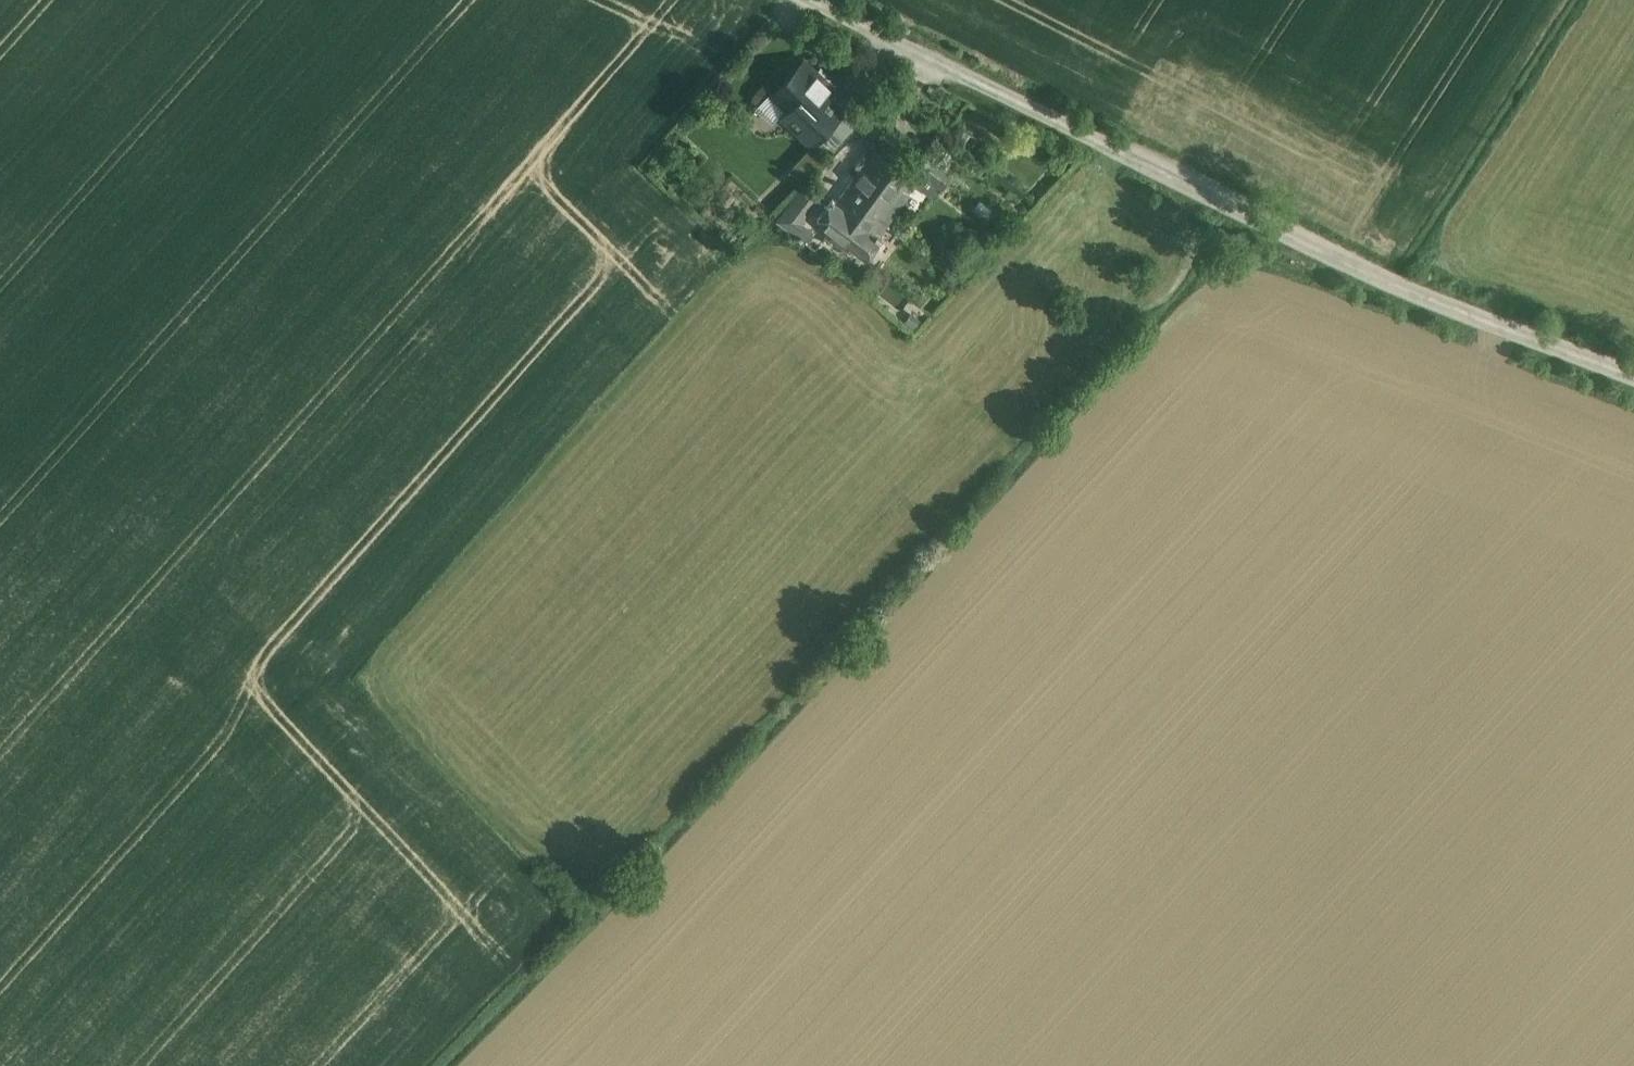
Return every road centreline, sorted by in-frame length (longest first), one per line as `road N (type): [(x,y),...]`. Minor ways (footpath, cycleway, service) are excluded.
road 1 (unclassified): [(812,0),(1253,217),(1633,376)]

